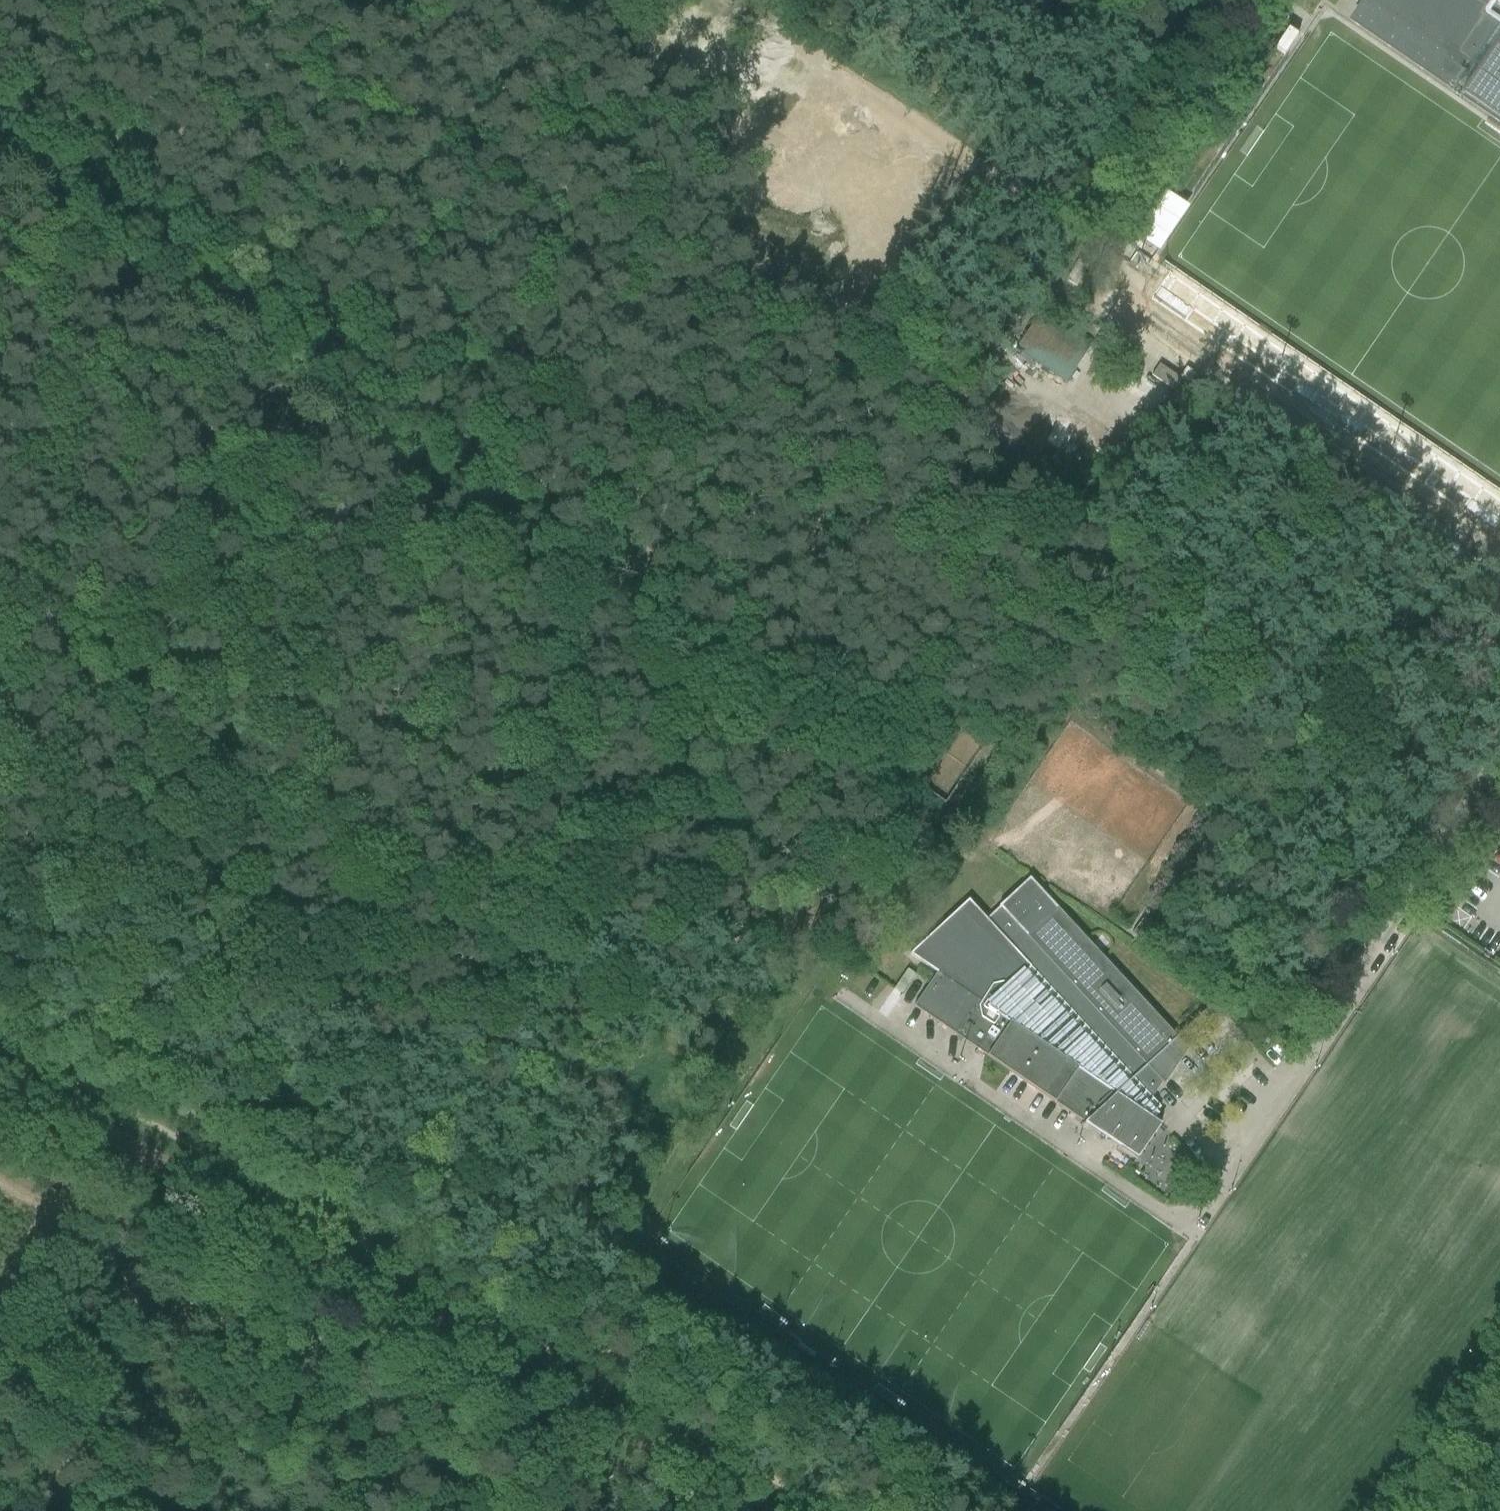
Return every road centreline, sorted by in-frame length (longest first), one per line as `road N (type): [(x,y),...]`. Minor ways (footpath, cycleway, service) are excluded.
road 1 (unclassified): [(766,1510),(0,1073)]

